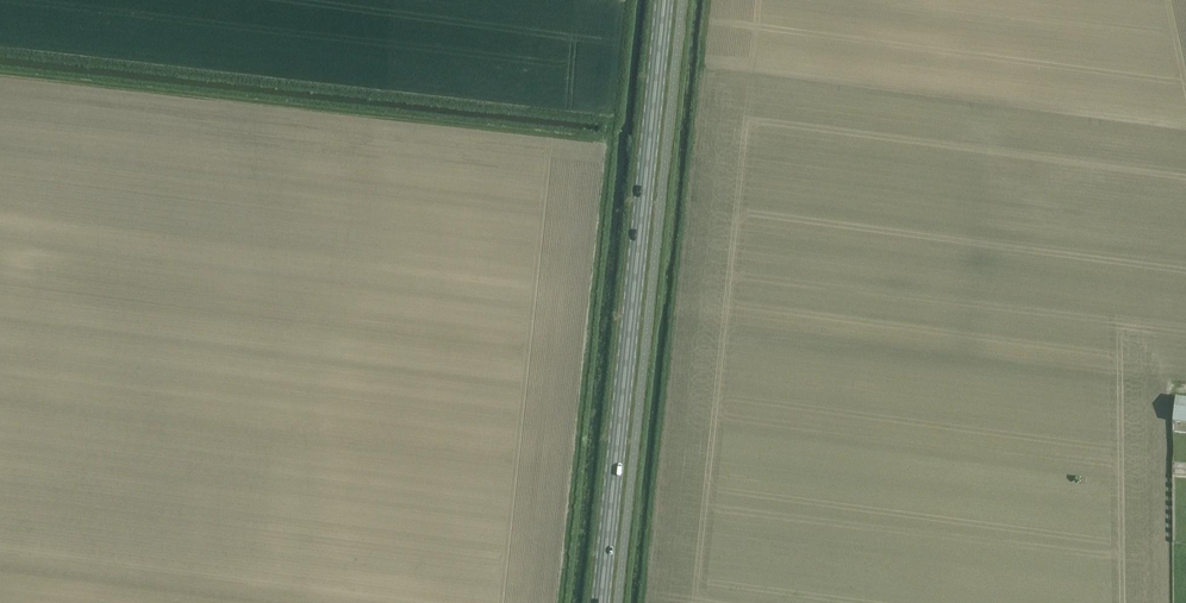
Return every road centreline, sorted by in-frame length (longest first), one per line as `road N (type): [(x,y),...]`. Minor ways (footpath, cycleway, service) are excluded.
road 1 (secondary): [(598,602),(662,0)]

